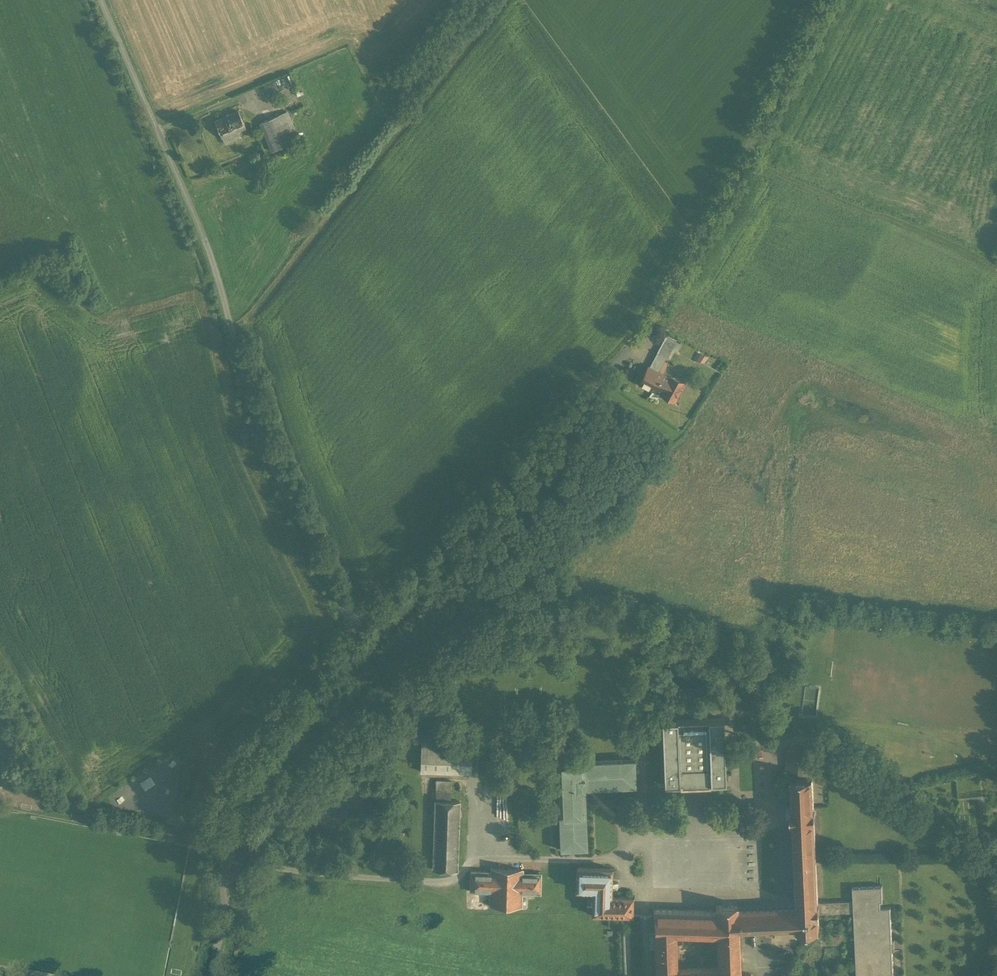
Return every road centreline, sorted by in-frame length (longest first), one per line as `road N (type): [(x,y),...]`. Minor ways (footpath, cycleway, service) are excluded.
road 1 (unclassified): [(360,618),(378,610),(626,349),(744,157),(825,0)]
road 2 (unclassified): [(360,618),(341,605),(284,489),(210,251),(101,0)]
road 3 (residential): [(208,975),(224,892),(215,834),(225,774),(360,618)]
road 4 (track): [(744,157),(996,268)]

